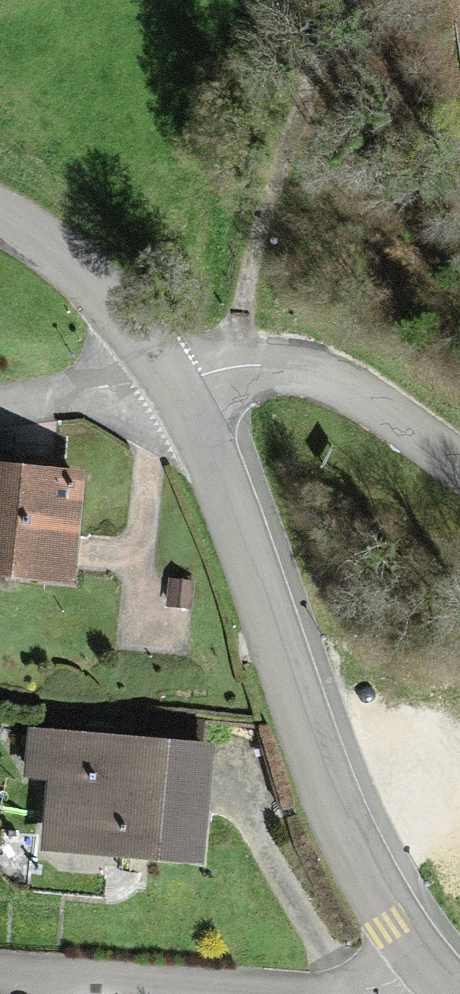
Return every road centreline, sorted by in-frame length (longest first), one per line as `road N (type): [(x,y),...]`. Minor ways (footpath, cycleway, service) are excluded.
road 1 (tertiary): [(430,972),(352,849),(208,461),(167,382)]
road 2 (residential): [(430,972),(387,984),(302,989),(0,970)]
road 3 (residential): [(167,382),(244,363),(300,361),(353,387),(459,464)]
road 4 (tertiary): [(167,382),(80,280),(0,216)]
road 5 (residential): [(0,405),(167,382)]

